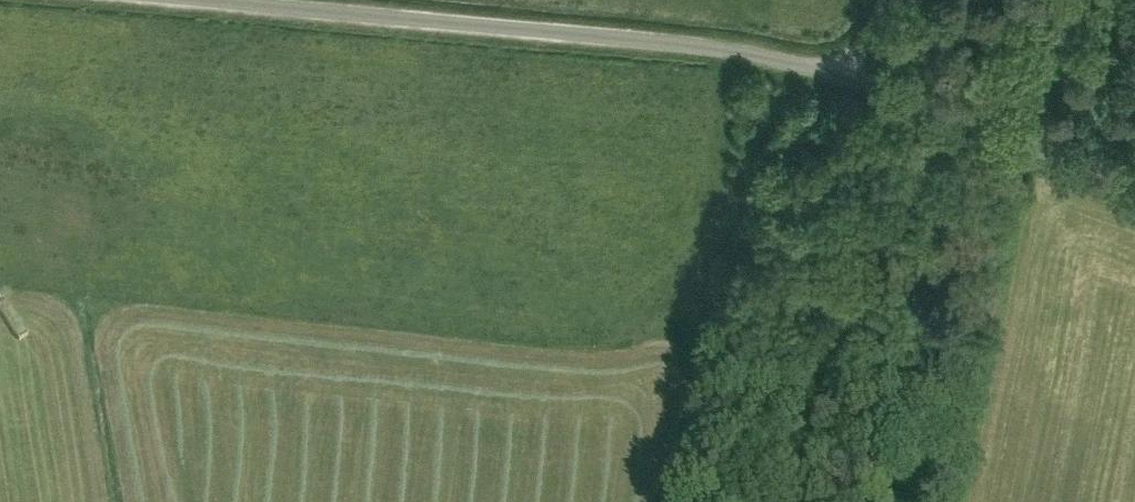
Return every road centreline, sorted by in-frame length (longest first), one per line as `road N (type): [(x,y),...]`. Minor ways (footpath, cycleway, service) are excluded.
road 1 (unclassified): [(179,0),(701,45),(839,76)]
road 2 (unclassified): [(839,76),(1134,183)]

